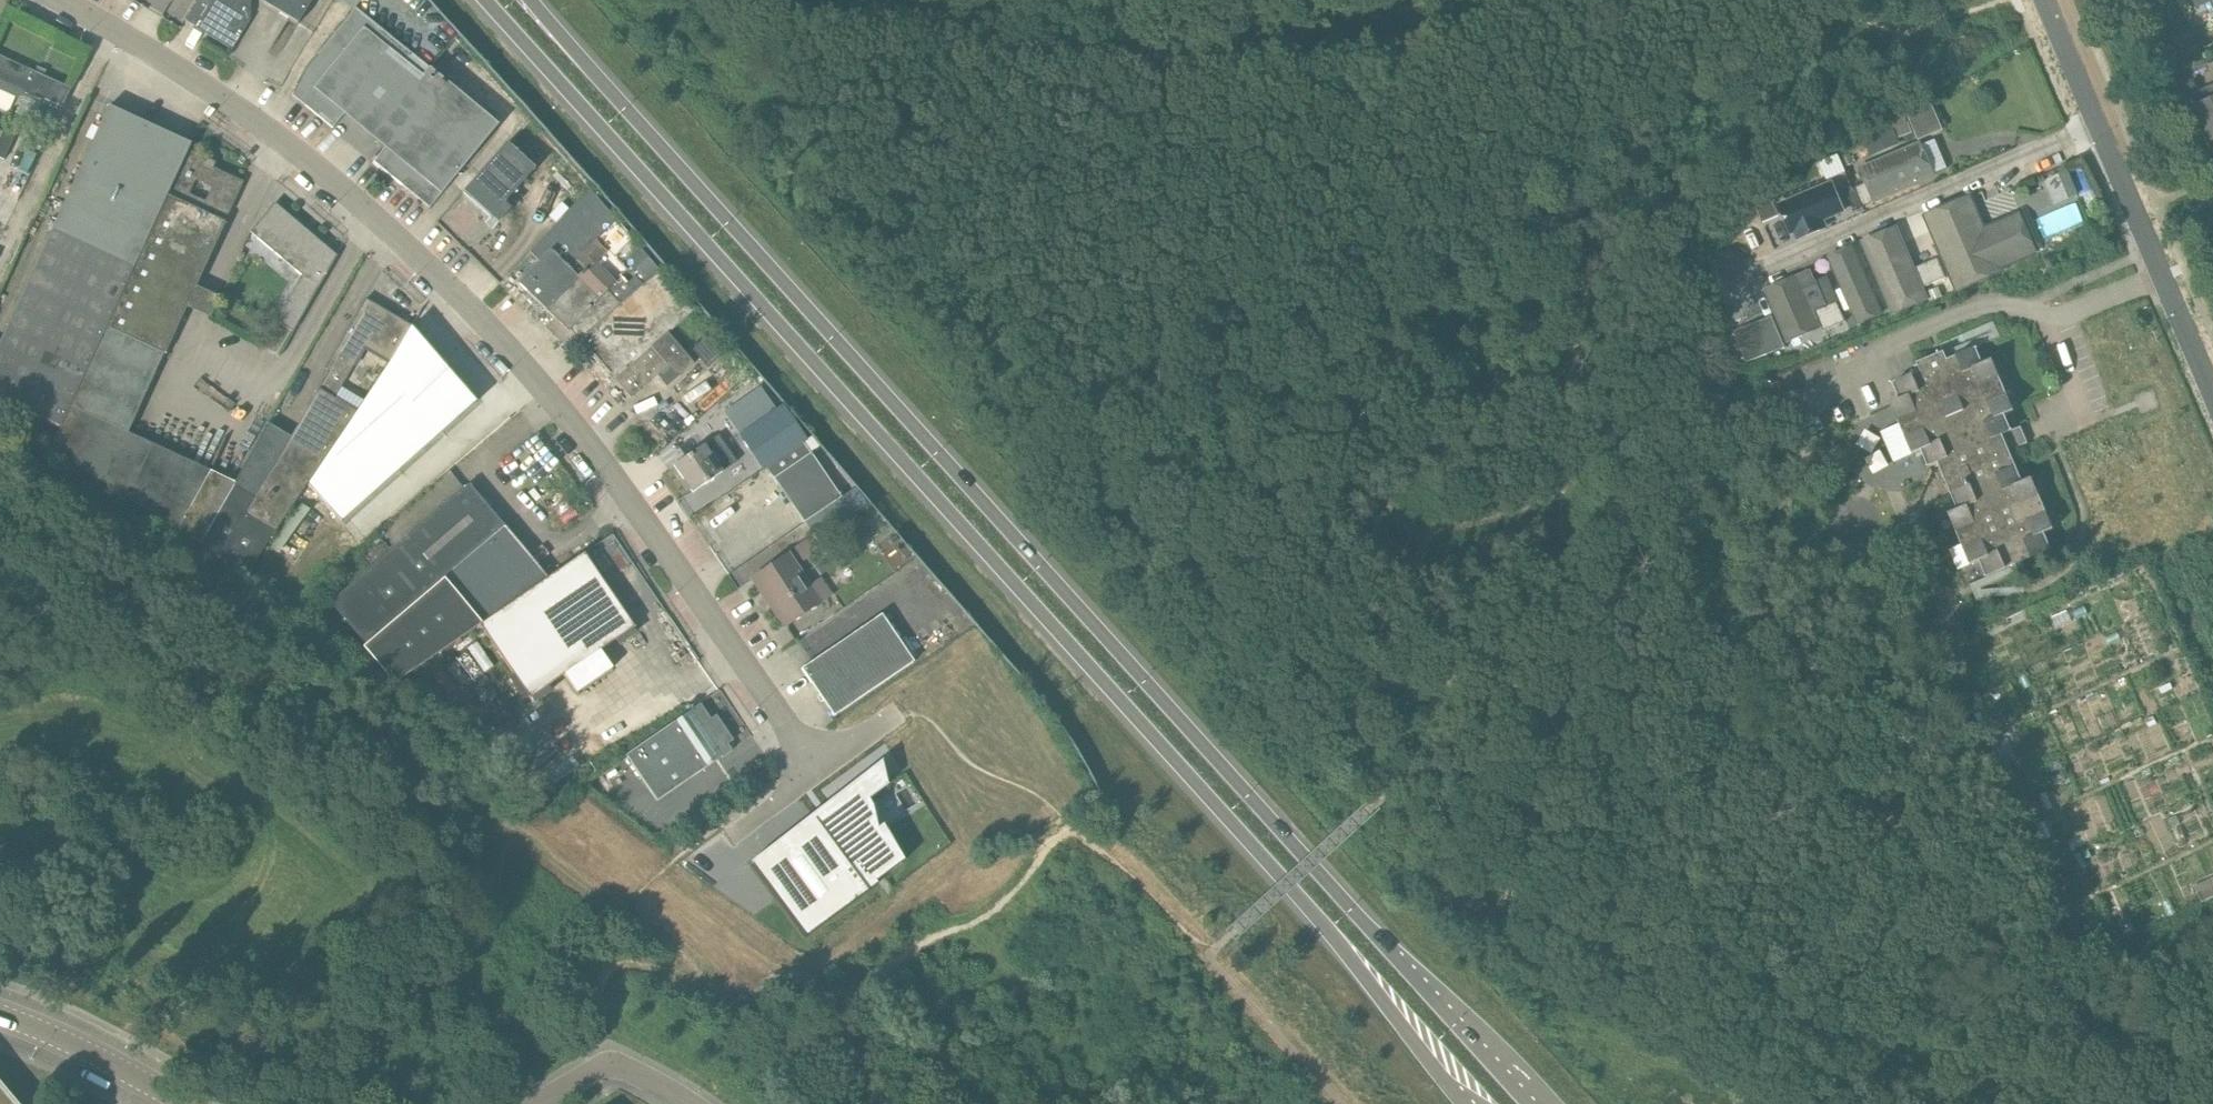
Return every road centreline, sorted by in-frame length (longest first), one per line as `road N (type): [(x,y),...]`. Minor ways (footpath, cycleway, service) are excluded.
road 1 (primary): [(1539,1103),(537,0)]
road 2 (primary): [(490,0),(1477,1103)]
road 3 (residential): [(822,763),(517,354),(402,240),(302,155),(124,32),(59,0)]
road 4 (residential): [(2212,387),(2045,0)]
road 5 (residential): [(182,1103),(84,1049),(0,1014)]
road 6 (residential): [(544,1103),(605,1066),(637,1071),(679,1103)]

